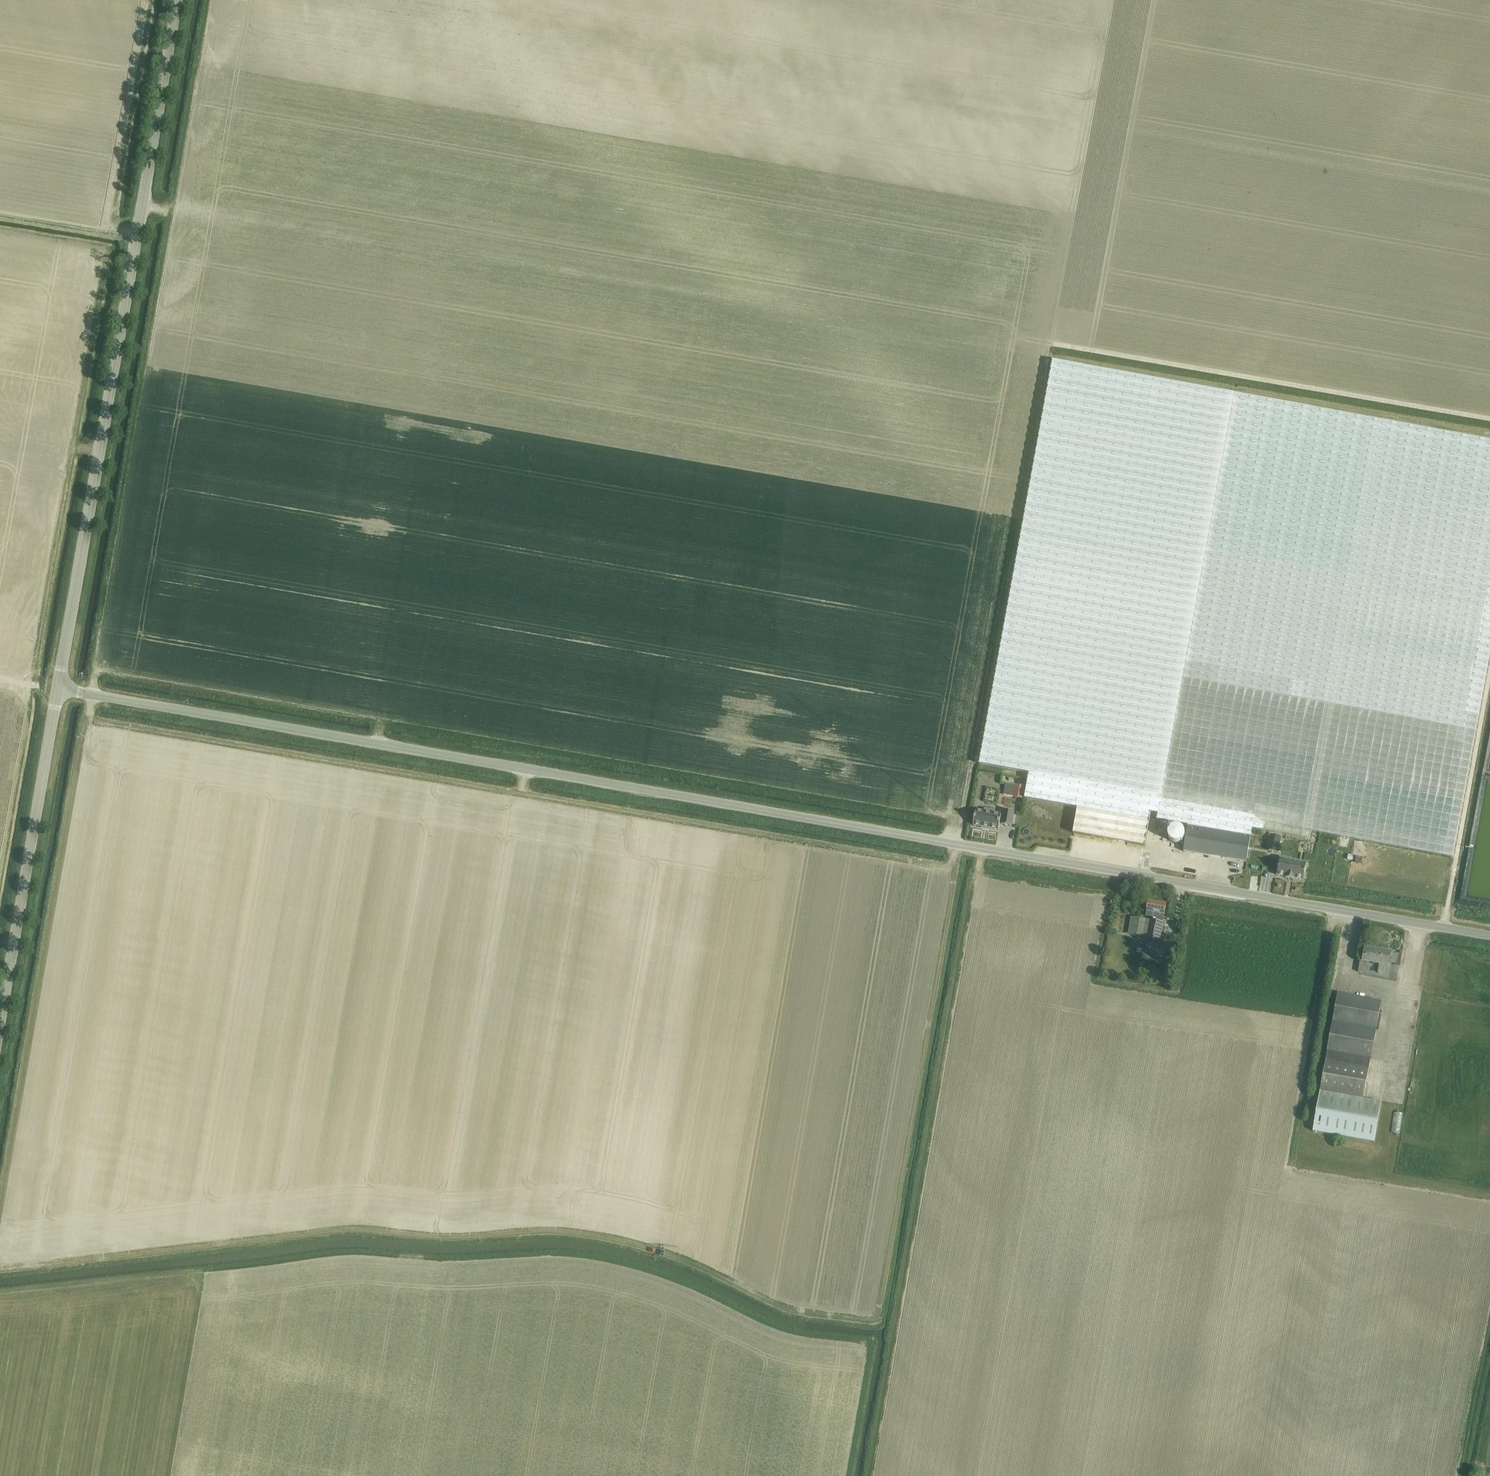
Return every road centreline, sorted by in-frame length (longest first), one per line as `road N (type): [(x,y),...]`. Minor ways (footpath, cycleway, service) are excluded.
road 1 (unclassified): [(1489,936),(57,690)]
road 2 (unclassified): [(57,690),(177,0)]
road 3 (unclassified): [(0,1017),(57,690)]

